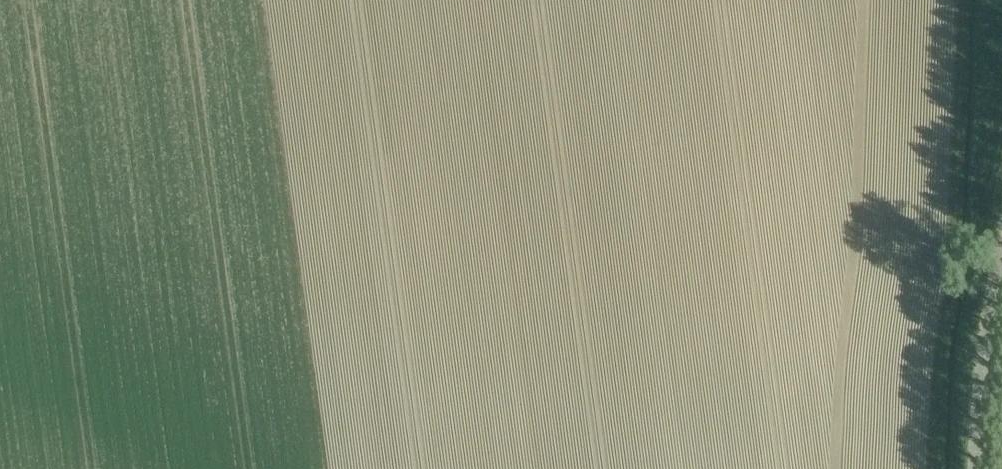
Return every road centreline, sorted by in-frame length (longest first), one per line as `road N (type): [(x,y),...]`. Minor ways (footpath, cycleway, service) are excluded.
road 1 (unclassified): [(976,468),(987,312),(1001,238)]

